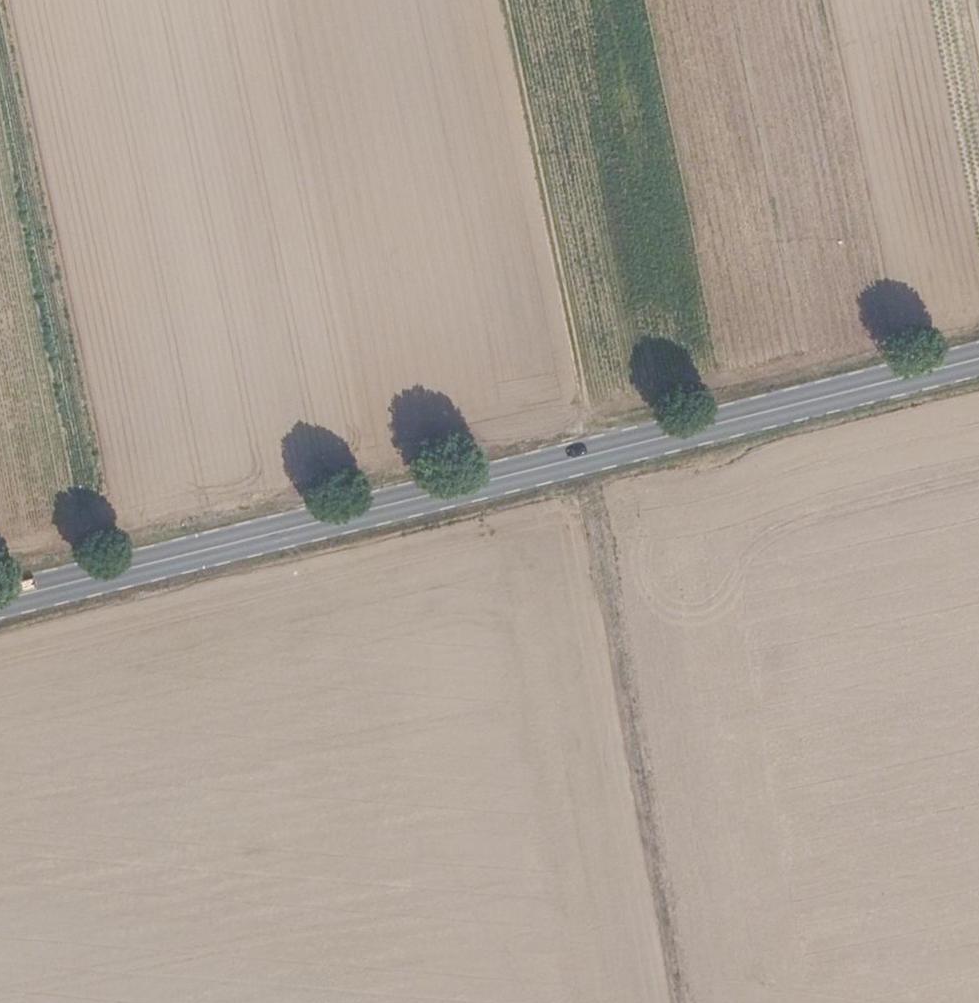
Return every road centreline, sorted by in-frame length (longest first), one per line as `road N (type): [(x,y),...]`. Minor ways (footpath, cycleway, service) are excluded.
road 1 (primary): [(978,360),(0,603)]
road 2 (track): [(579,459),(682,1002)]
road 3 (track): [(496,0),(590,456)]

